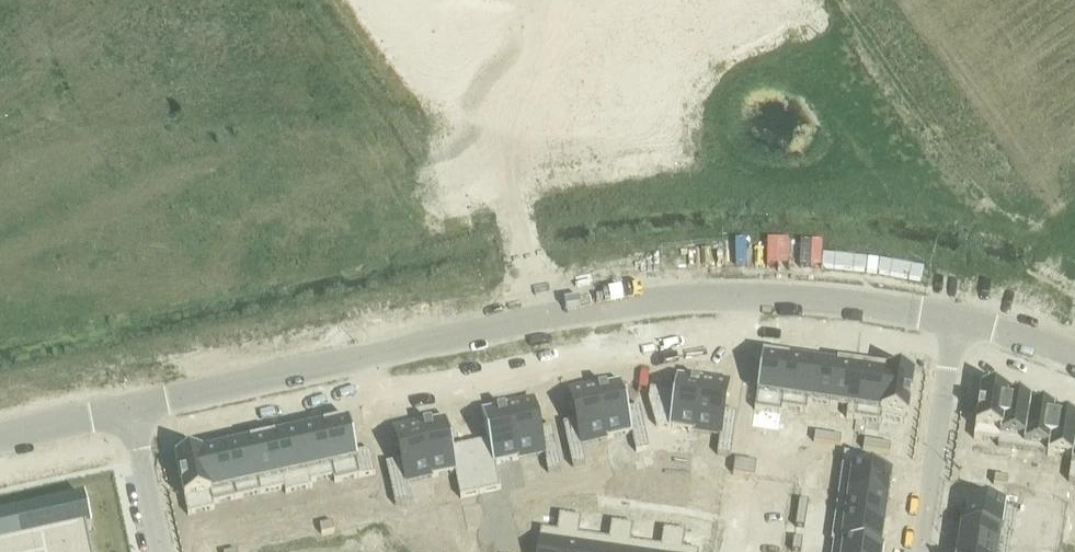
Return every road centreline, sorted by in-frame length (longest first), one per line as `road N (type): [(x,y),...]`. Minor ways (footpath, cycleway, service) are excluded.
road 1 (tertiary): [(127,408),(632,302),(818,296),(955,318)]
road 2 (residential): [(920,551),(955,318)]
road 3 (residential): [(159,551),(127,408)]
road 4 (tertiary): [(0,435),(127,408)]
road 5 (tertiary): [(955,318),(1074,356)]

